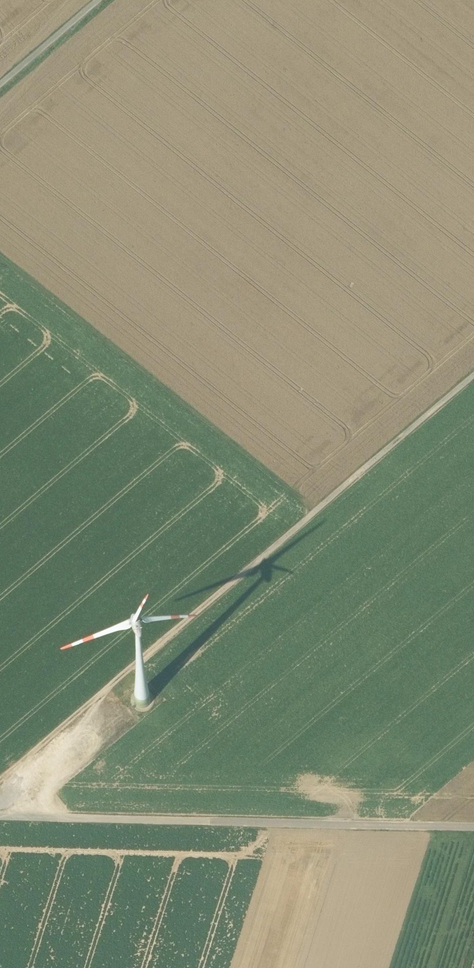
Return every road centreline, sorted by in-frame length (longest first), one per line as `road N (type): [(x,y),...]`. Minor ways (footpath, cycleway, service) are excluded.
road 1 (track): [(0,781),(473,377)]
road 2 (track): [(0,817),(473,828)]
road 3 (track): [(316,512),(0,256)]
road 4 (track): [(0,86),(99,0)]

